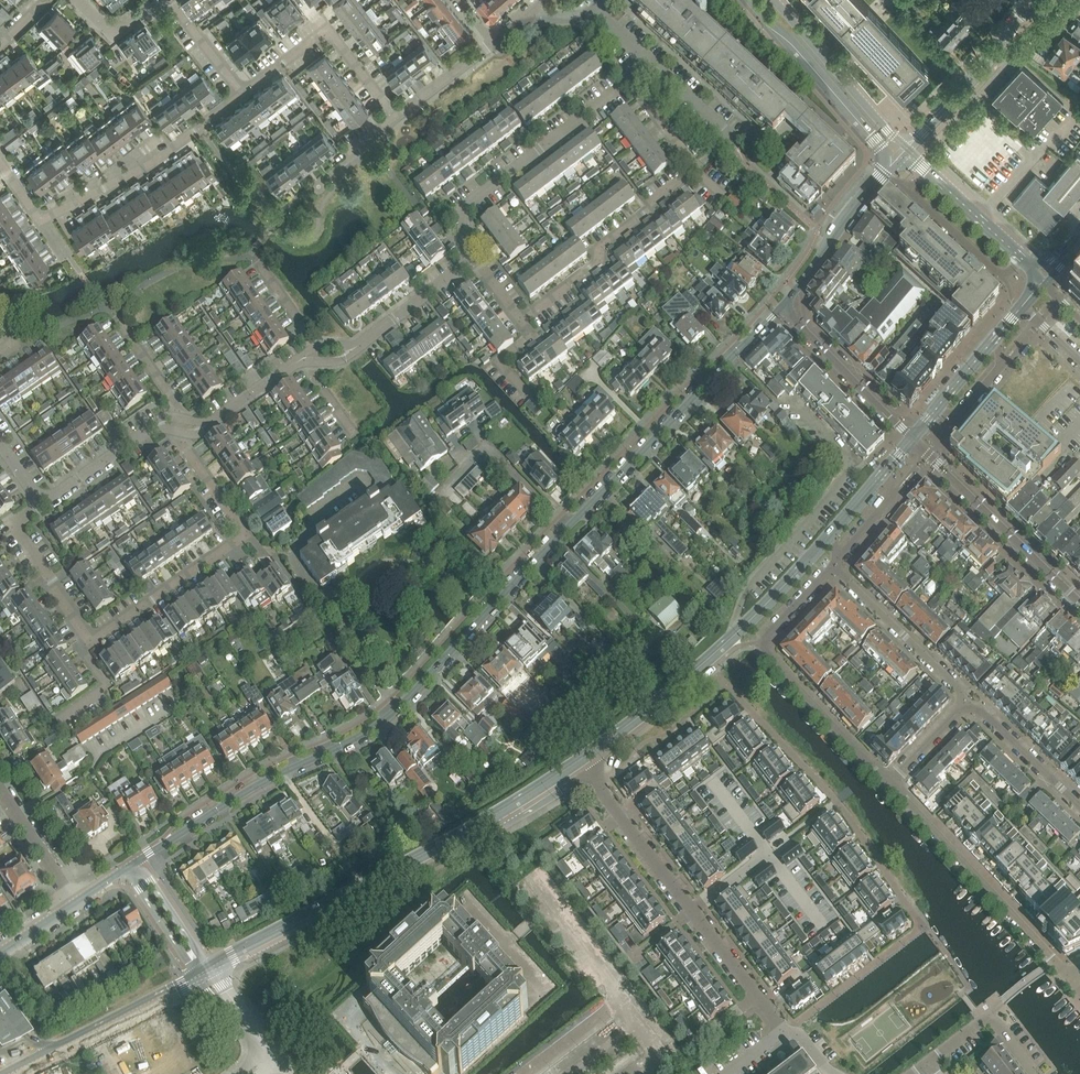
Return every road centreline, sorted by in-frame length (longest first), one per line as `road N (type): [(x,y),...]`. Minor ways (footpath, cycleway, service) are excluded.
road 1 (tertiary): [(781,307),(386,720),(243,792),(133,864)]
road 2 (tertiary): [(208,968),(478,825),(579,761)]
road 3 (tertiary): [(579,761),(706,662),(831,534)]
road 4 (residential): [(784,1028),(579,761)]
road 5 (residential): [(889,782),(759,645),(833,567)]
road 6 (residential): [(889,782),(1069,979)]
road 7 (residential): [(631,80),(464,207),(473,259)]
road 8 (residential): [(41,221),(144,169),(241,96)]
road 9 (residential): [(521,320),(598,263),(601,246),(697,169)]
road 10 (tertiary): [(912,438),(1079,604)]
road 11 (tertiary): [(0,1073),(197,974)]
road 12 (tertiary): [(749,0),(888,168)]
road 13 (residential): [(241,96),(326,33),(395,116)]
road 14 (residential): [(1041,0),(905,149)]
road 15 (tertiary): [(905,149),(773,0)]
road 16 (residential): [(833,567),(962,691),(965,706)]
road 17 (tertiary): [(781,307),(912,438)]
road 18 (residential): [(41,504),(13,526),(91,643)]
road 19 (tertiary): [(888,168),(781,307)]
road 20 (residential): [(931,176),(913,195),(1001,274),(1020,260)]
road 21 (residential): [(697,169),(733,137),(650,62)]
road 22 (residential): [(1079,806),(979,708),(965,706)]
road 23 (residential): [(473,259),(359,346)]
road 24 (residential): [(91,643),(208,561)]
road 25 (residential): [(158,424),(41,504)]
road 26 (residential): [(288,206),(395,116)]
road 27 (residential): [(73,905),(0,792)]
road 28 (residential): [(133,864),(139,890),(197,974)]
road 29 (residential): [(208,968),(133,864)]
road 30 (tertiary): [(1020,260),(931,176)]
road 31 (residential): [(244,535),(180,431)]
road 32 (residential): [(179,418),(114,315)]
road 33 (residential): [(303,358),(202,426)]
road 34 (residential): [(395,116),(493,44)]
road 35 (residential): [(933,414),(962,413),(1003,363),(996,337)]

